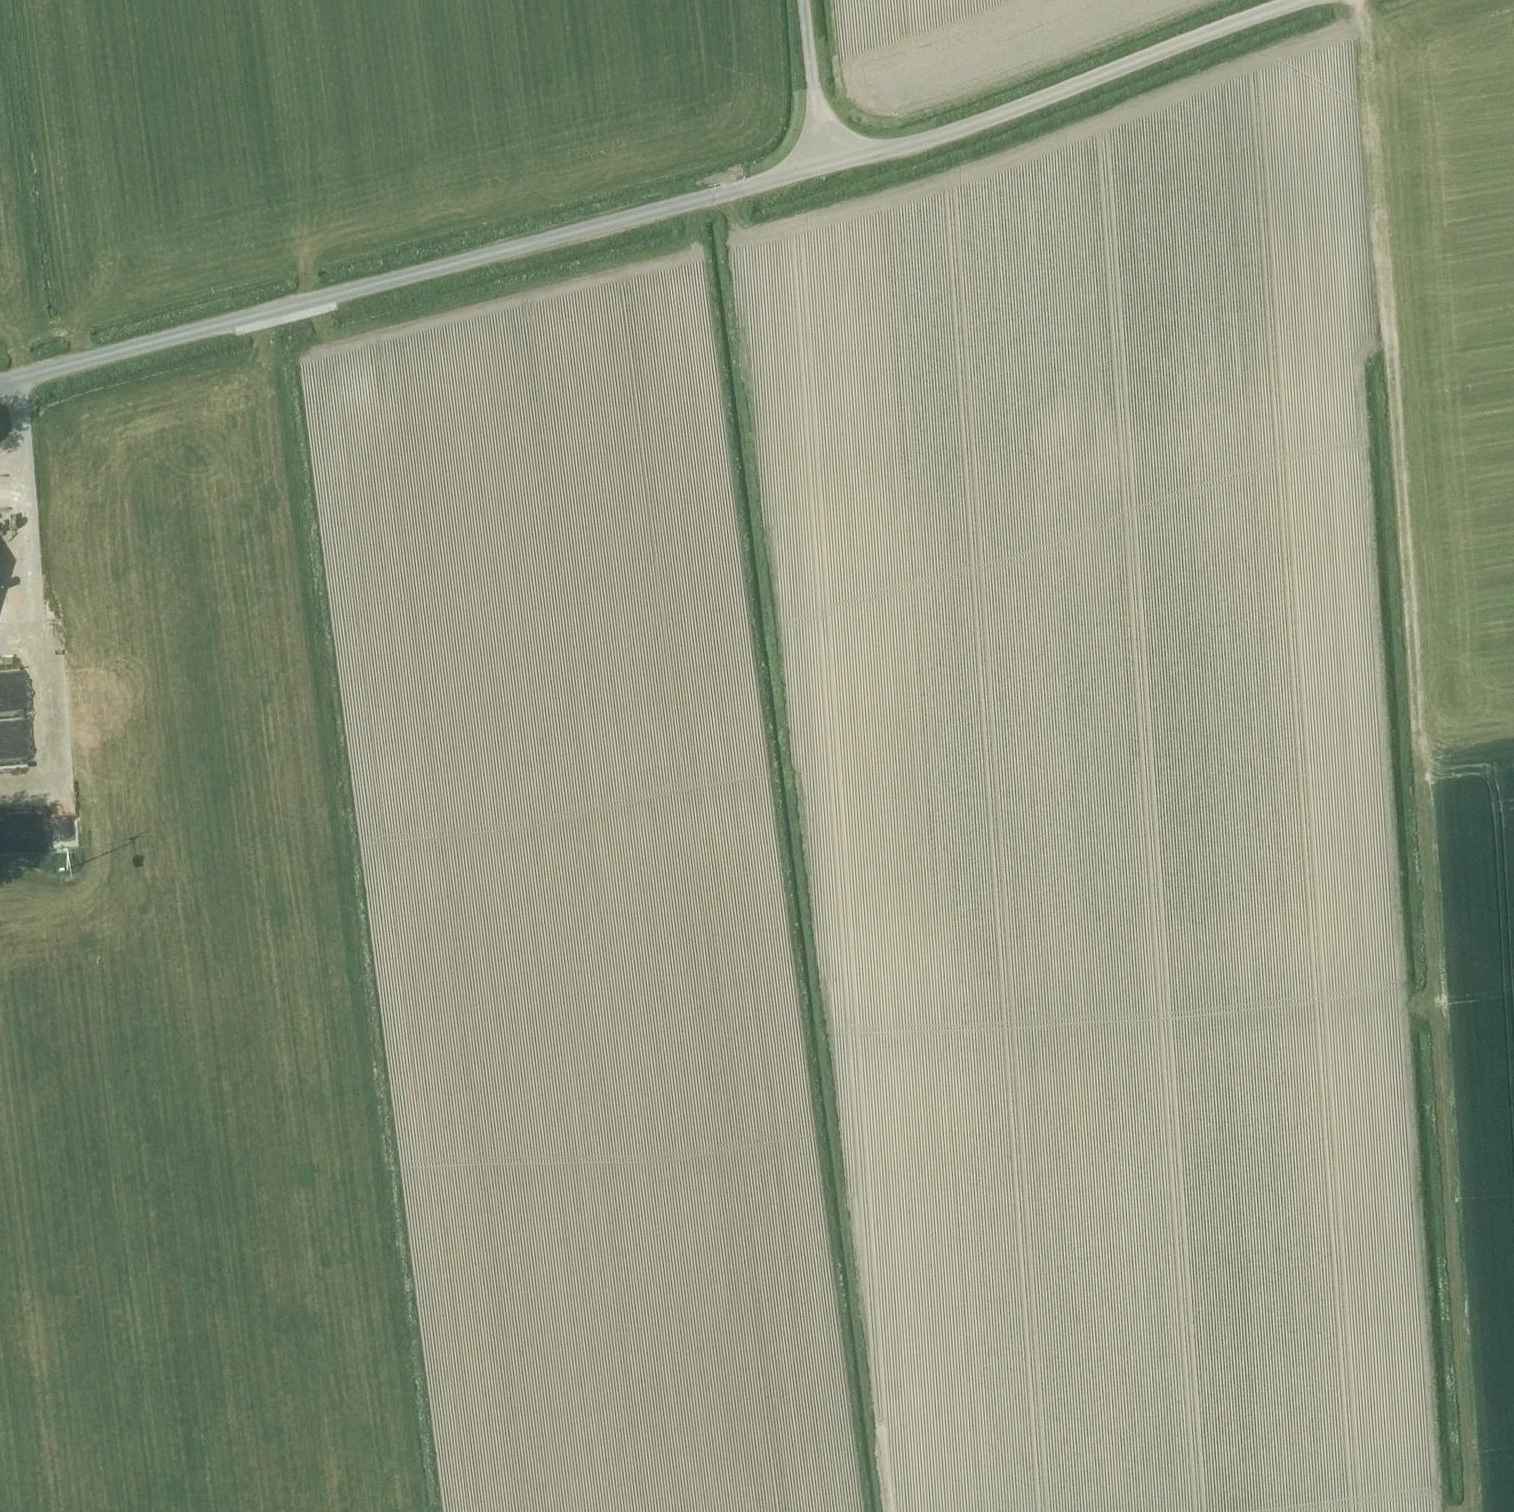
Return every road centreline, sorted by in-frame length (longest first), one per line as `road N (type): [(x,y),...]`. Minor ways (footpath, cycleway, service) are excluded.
road 1 (unclassified): [(0,381),(820,166)]
road 2 (unclassified): [(820,166),(944,136),(1313,0)]
road 3 (unclassified): [(820,166),(804,0)]

